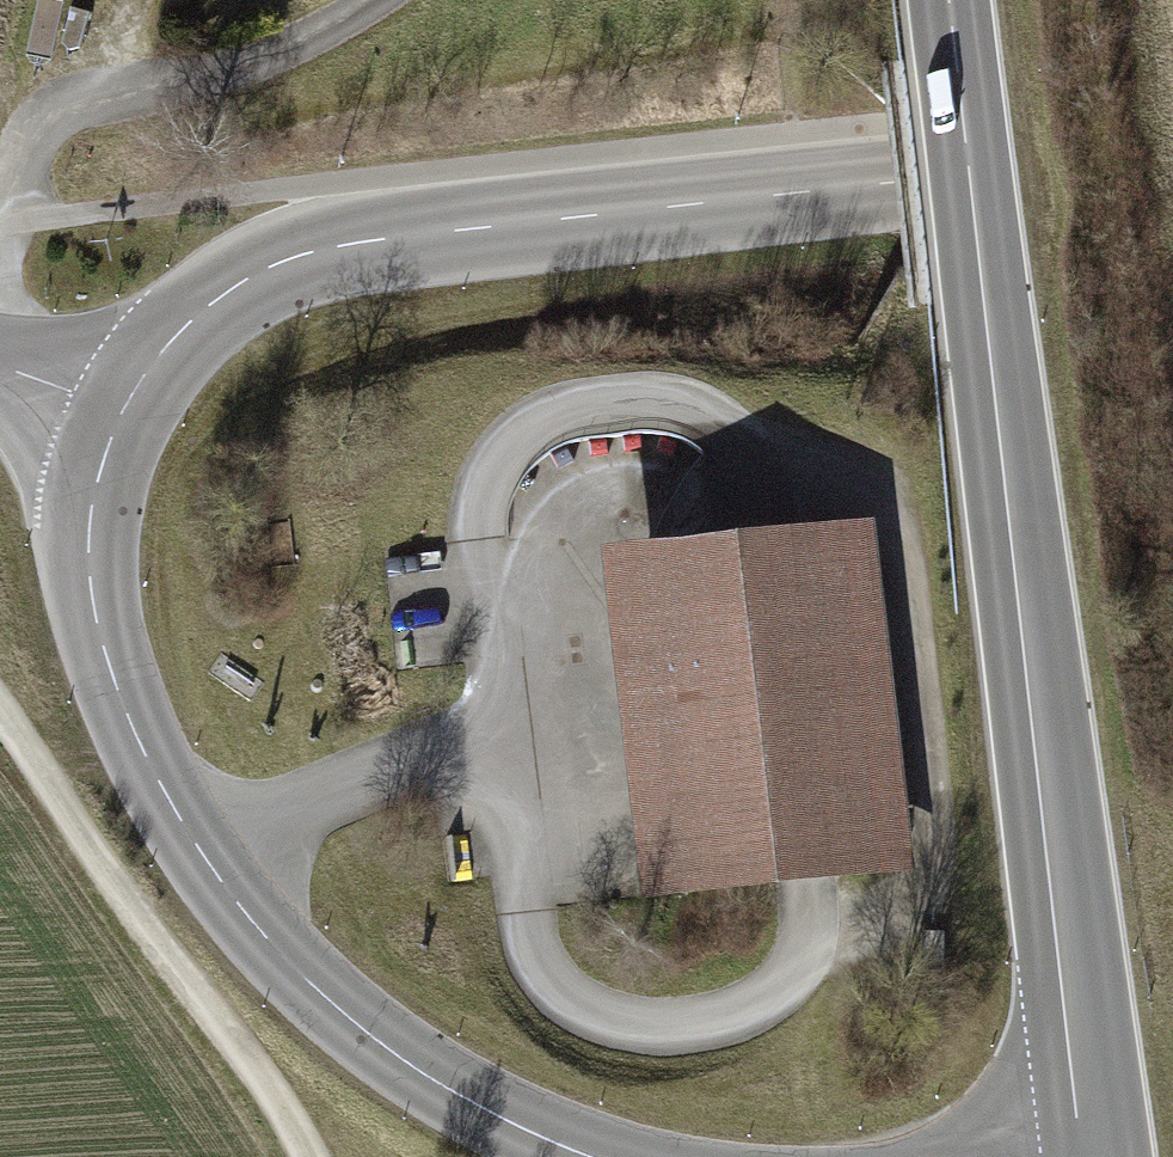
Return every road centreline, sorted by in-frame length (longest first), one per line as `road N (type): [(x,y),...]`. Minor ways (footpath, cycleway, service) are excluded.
road 1 (secondary): [(948,0),(1098,1156)]
road 2 (tertiary): [(1172,146),(311,251),(268,266),(200,310),(143,371),(122,409)]
road 3 (tertiary): [(122,409),(91,510),(88,562),(122,701),(158,781),(266,936),(323,995),(441,1082),(593,1156)]
road 4 (track): [(315,1156),(269,1082),(103,869),(0,706)]
road 5 (unclassified): [(0,367),(122,409)]

